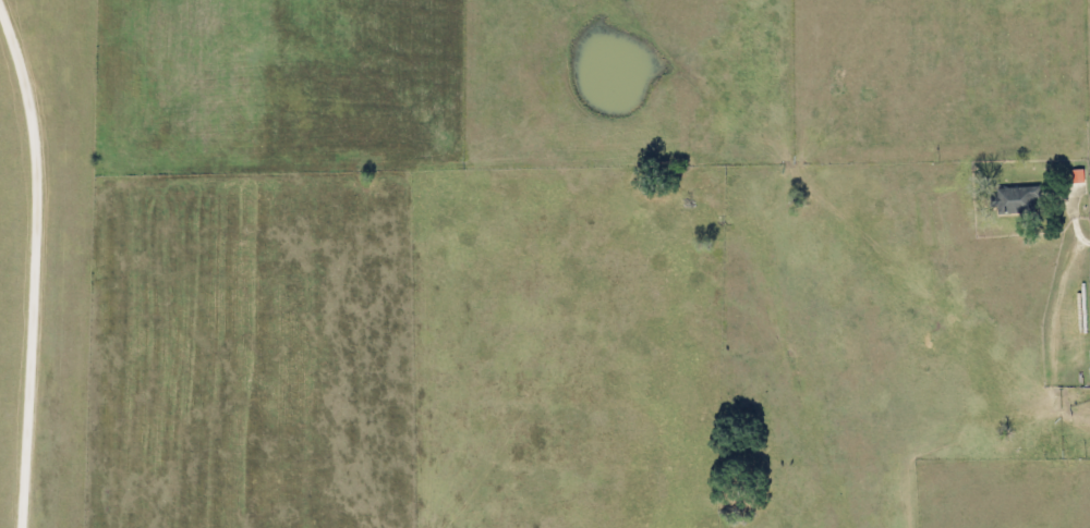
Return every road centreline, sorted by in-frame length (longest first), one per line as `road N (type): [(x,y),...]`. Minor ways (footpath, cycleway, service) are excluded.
road 1 (residential): [(21,527),(33,115),(0,5)]
road 2 (residential): [(1089,243),(1079,243),(1047,331),(1056,395)]

